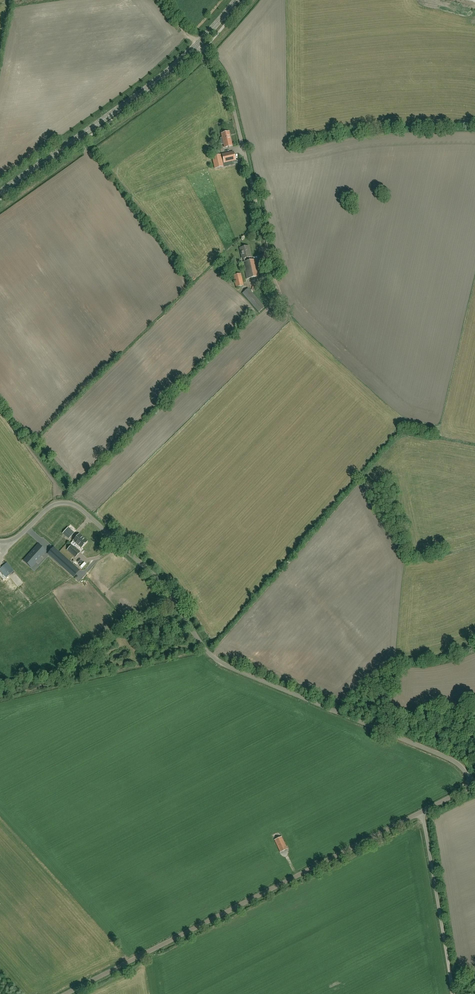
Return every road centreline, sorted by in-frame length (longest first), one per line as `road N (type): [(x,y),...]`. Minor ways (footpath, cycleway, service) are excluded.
road 1 (unclassified): [(474,785),(452,759),(216,660),(152,573),(78,507),(54,505),(0,542)]
road 2 (unclassified): [(67,993),(421,812)]
road 3 (unclassified): [(279,306),(225,80),(197,45)]
road 4 (secondary): [(0,193),(197,45)]
road 5 (unclassified): [(452,993),(421,812)]

